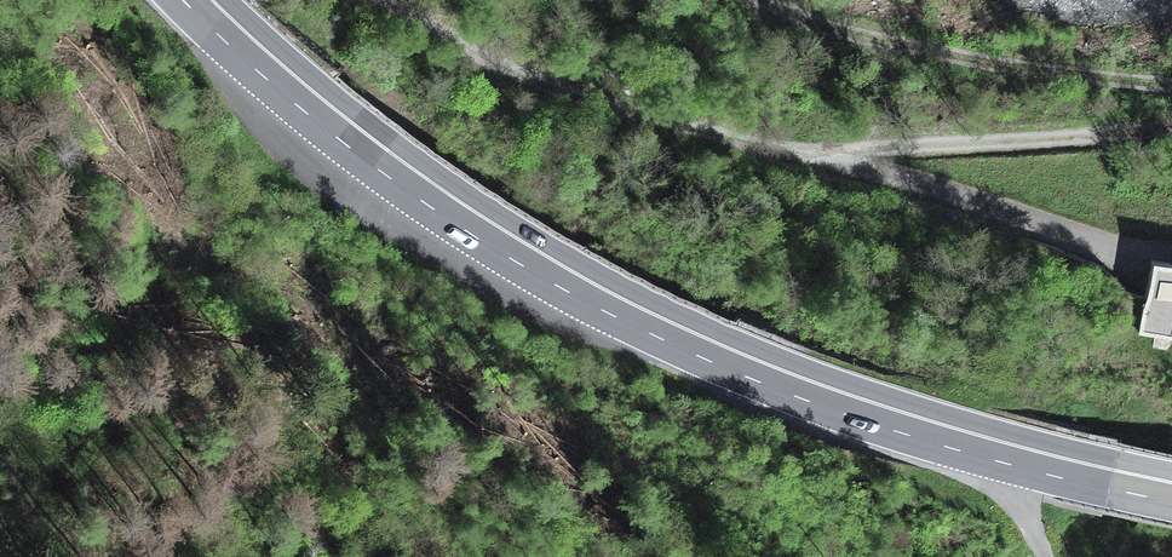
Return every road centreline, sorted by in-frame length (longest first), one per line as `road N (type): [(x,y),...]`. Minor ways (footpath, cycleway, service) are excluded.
road 1 (primary): [(198,0),(341,127),(578,286),(752,369),(858,408),(1171,493)]
road 2 (track): [(386,0),(495,63),(803,160),(1171,122)]
road 3 (track): [(1171,83),(889,43),(762,0)]
road 4 (track): [(803,160),(1004,223),(1171,258)]

